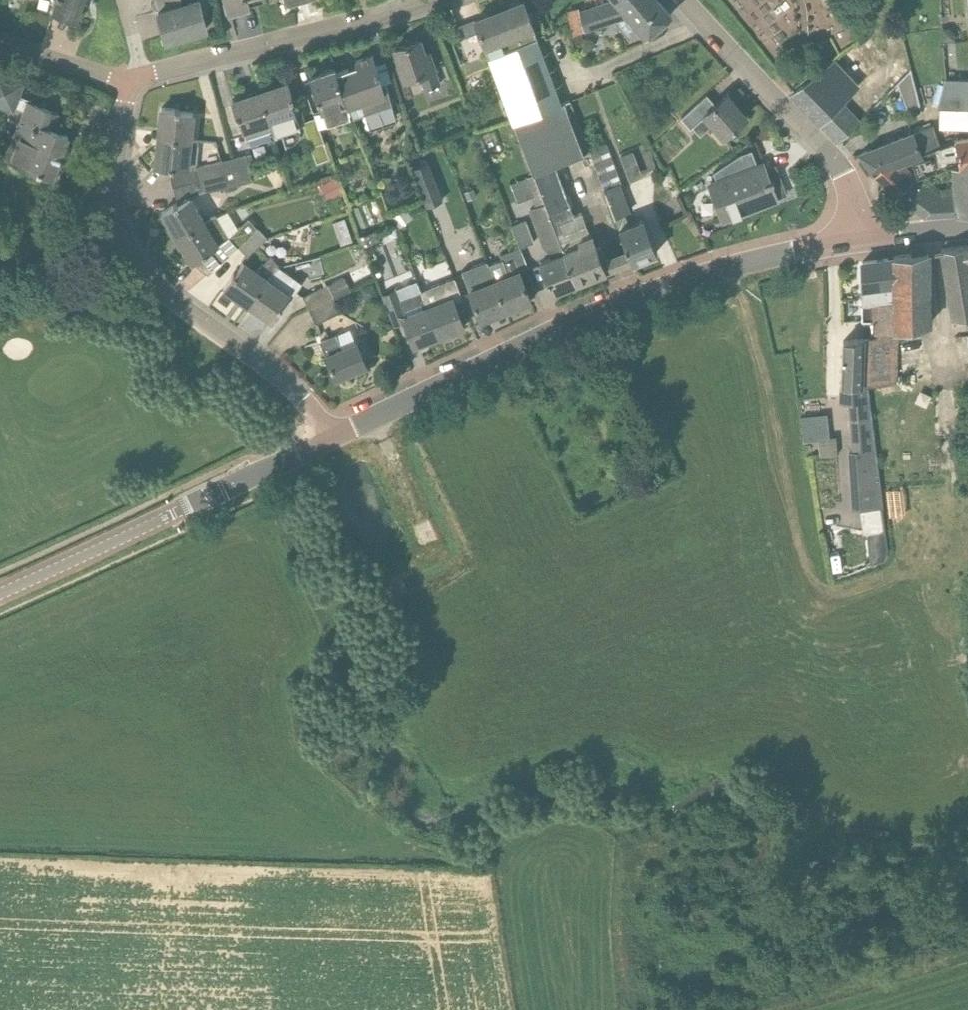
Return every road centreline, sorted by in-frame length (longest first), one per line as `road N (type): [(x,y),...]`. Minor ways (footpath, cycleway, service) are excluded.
road 1 (tertiary): [(332,438),(647,294),(857,240)]
road 2 (unclassified): [(332,438),(285,383),(155,287),(128,251),(112,188),(129,87)]
road 3 (tertiary): [(0,594),(332,438)]
road 4 (unclassified): [(857,240),(850,195),(831,155),(682,0)]
road 5 (unclassified): [(143,76),(430,0)]
road 6 (unclassified): [(0,40),(129,87)]

